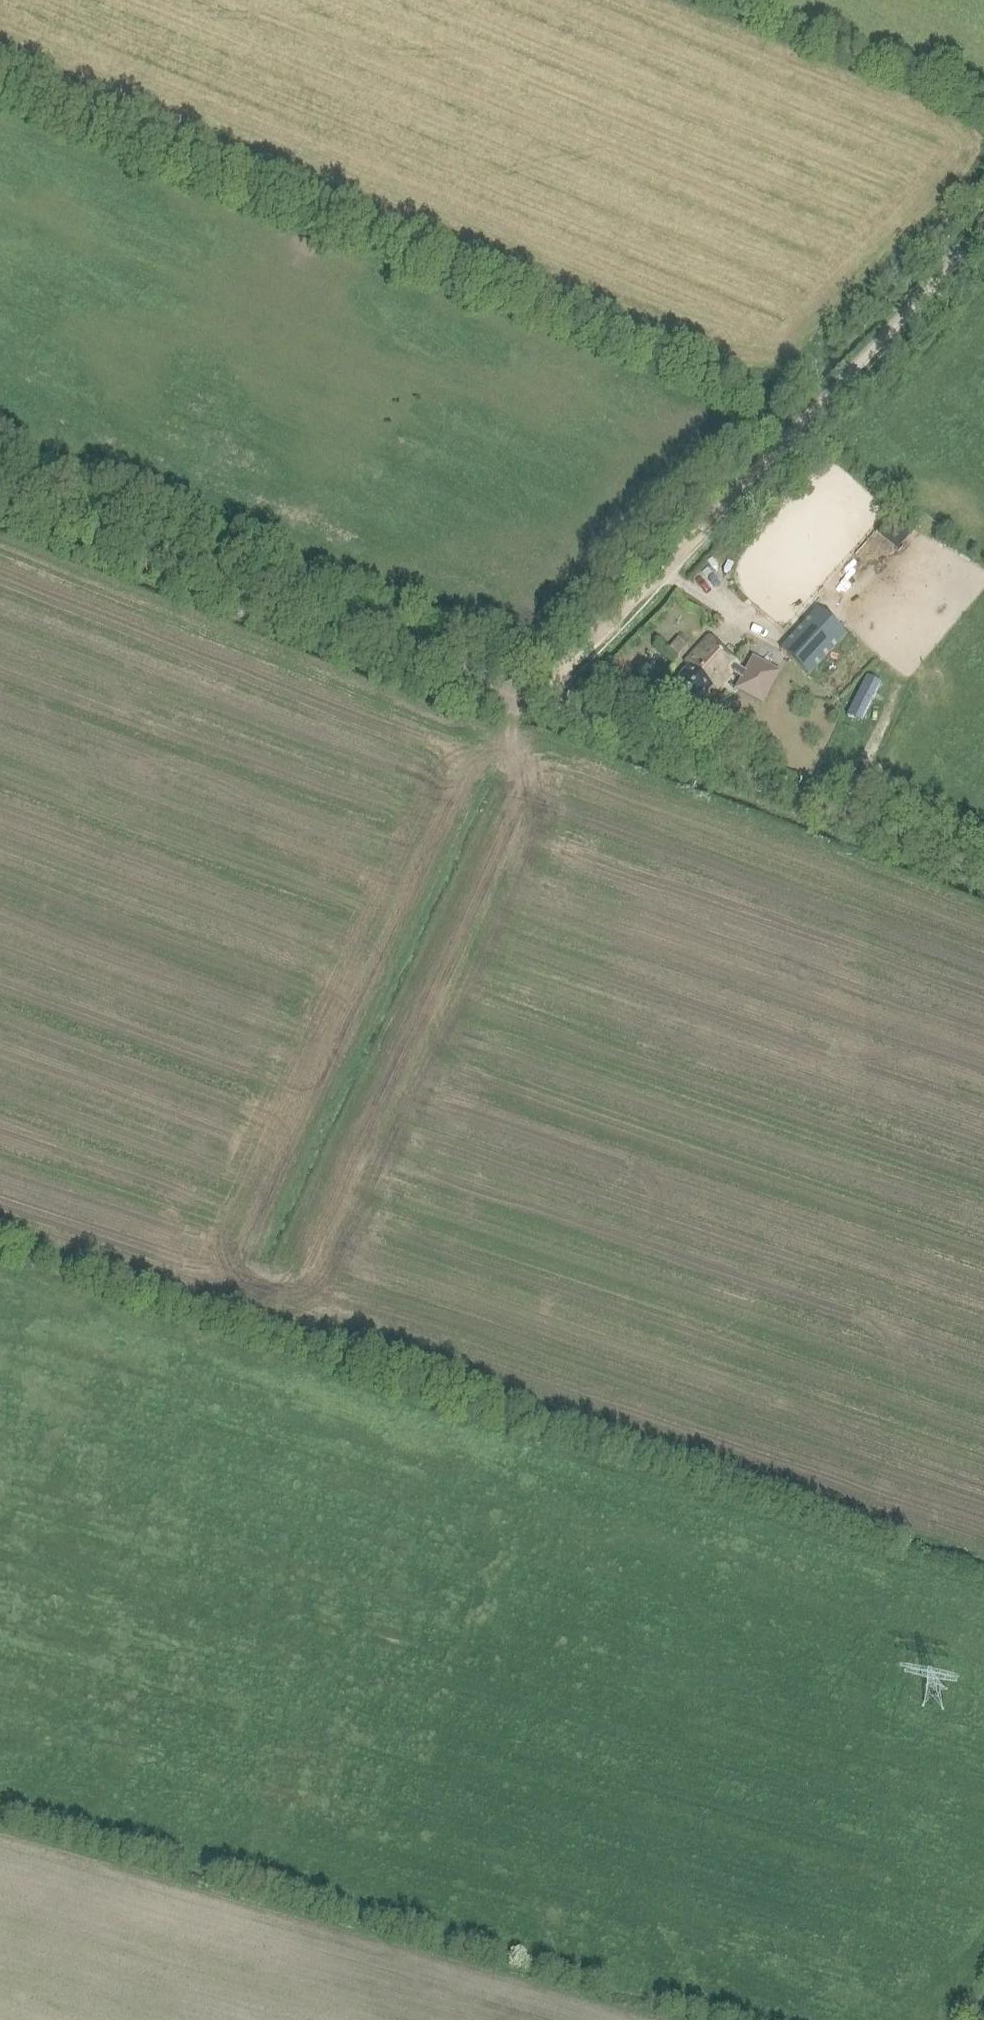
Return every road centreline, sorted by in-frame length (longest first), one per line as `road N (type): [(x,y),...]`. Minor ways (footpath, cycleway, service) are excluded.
road 1 (unclassified): [(983,872),(564,699),(0,487)]
road 2 (track): [(554,695),(983,232)]

